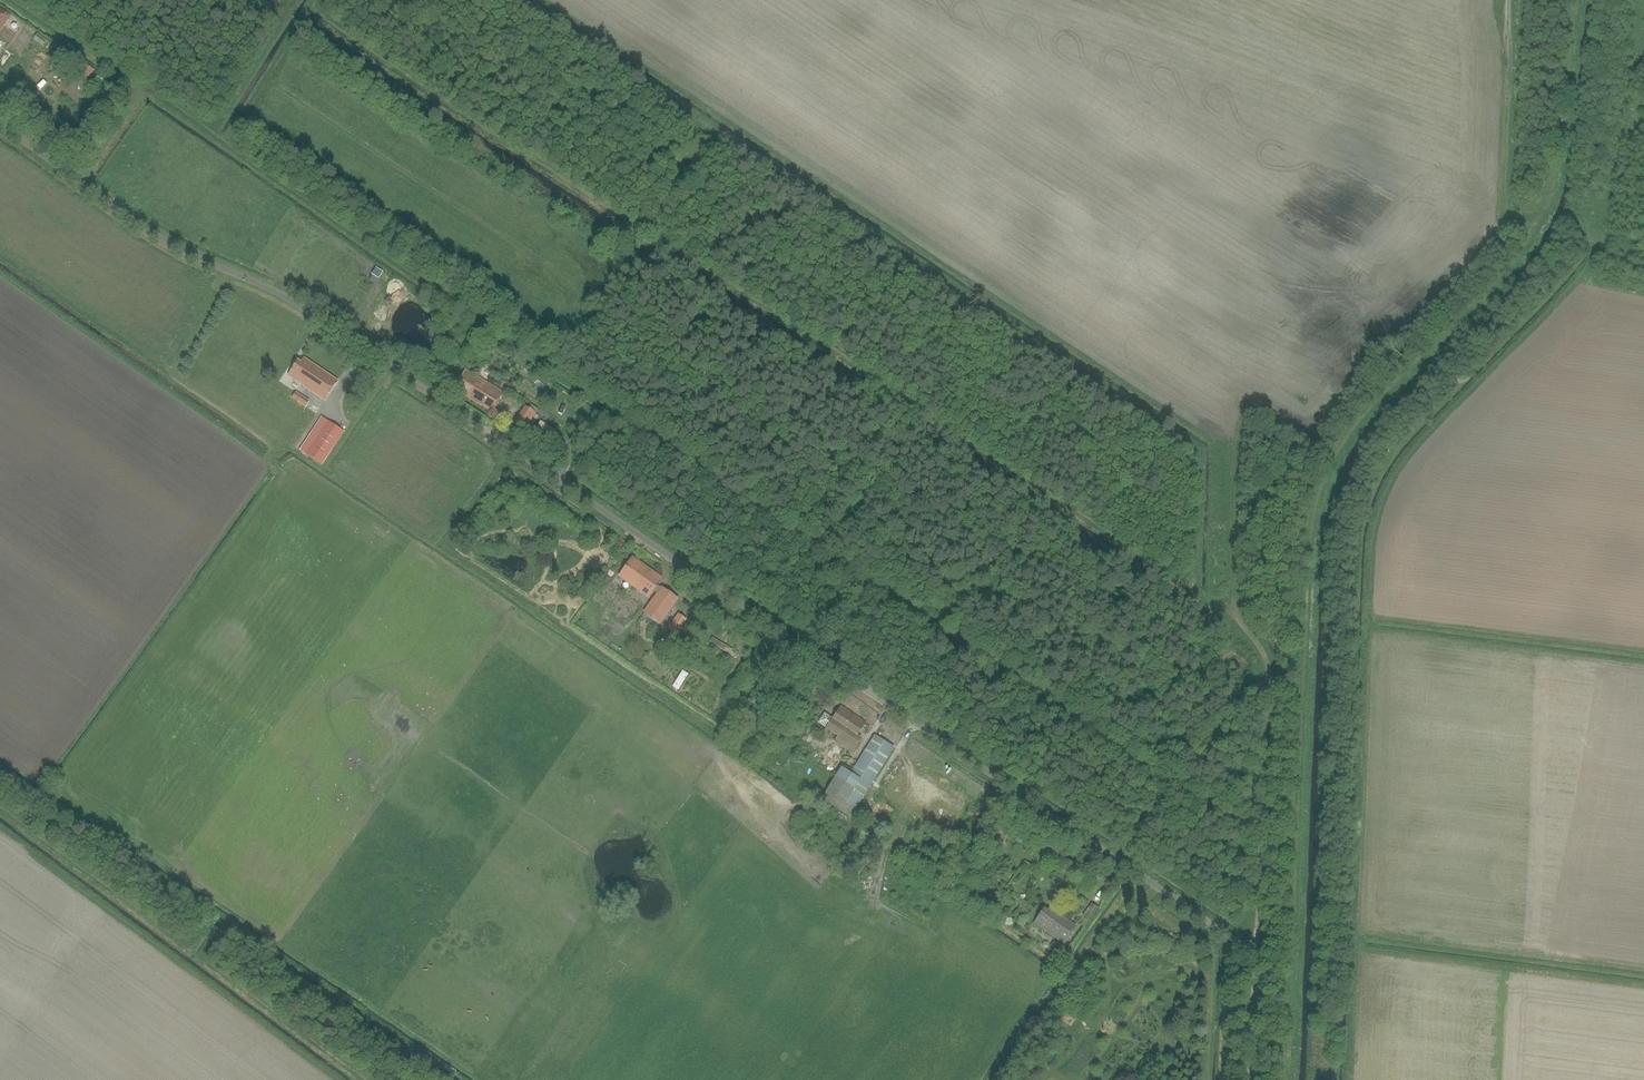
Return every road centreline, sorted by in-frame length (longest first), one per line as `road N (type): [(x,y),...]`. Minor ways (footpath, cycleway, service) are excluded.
road 1 (unclassified): [(1254,950),(305,311),(178,252),(0,127)]
road 2 (unclassified): [(1268,624),(1254,950)]
road 3 (track): [(1578,0),(1561,153),(1537,226)]
road 4 (track): [(1511,23),(1513,204),(1537,226)]
road 5 (unclassified): [(1254,950),(1247,1079)]

